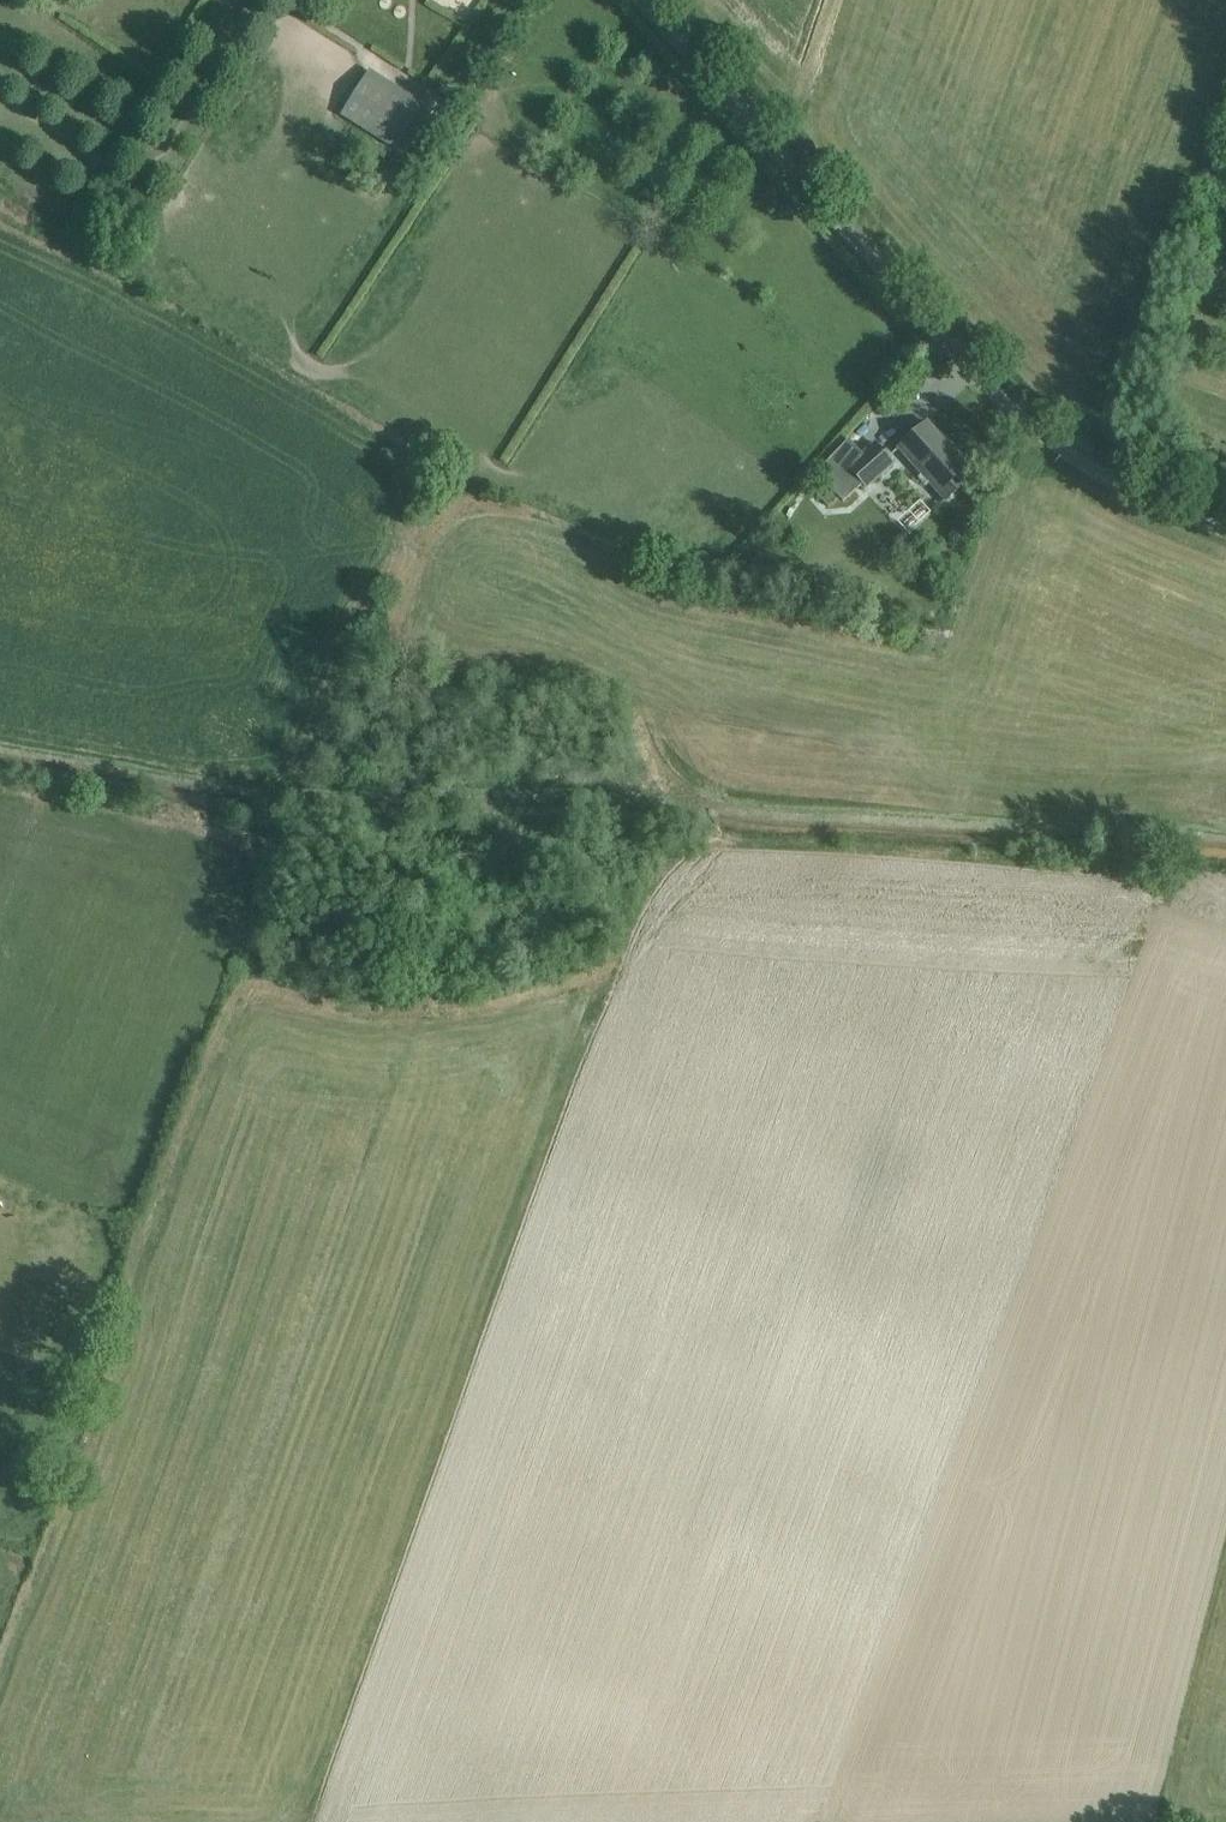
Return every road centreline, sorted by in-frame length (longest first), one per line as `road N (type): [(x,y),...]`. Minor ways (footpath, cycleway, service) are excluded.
road 1 (unclassified): [(1225,517),(1082,452),(1035,415),(643,0)]

